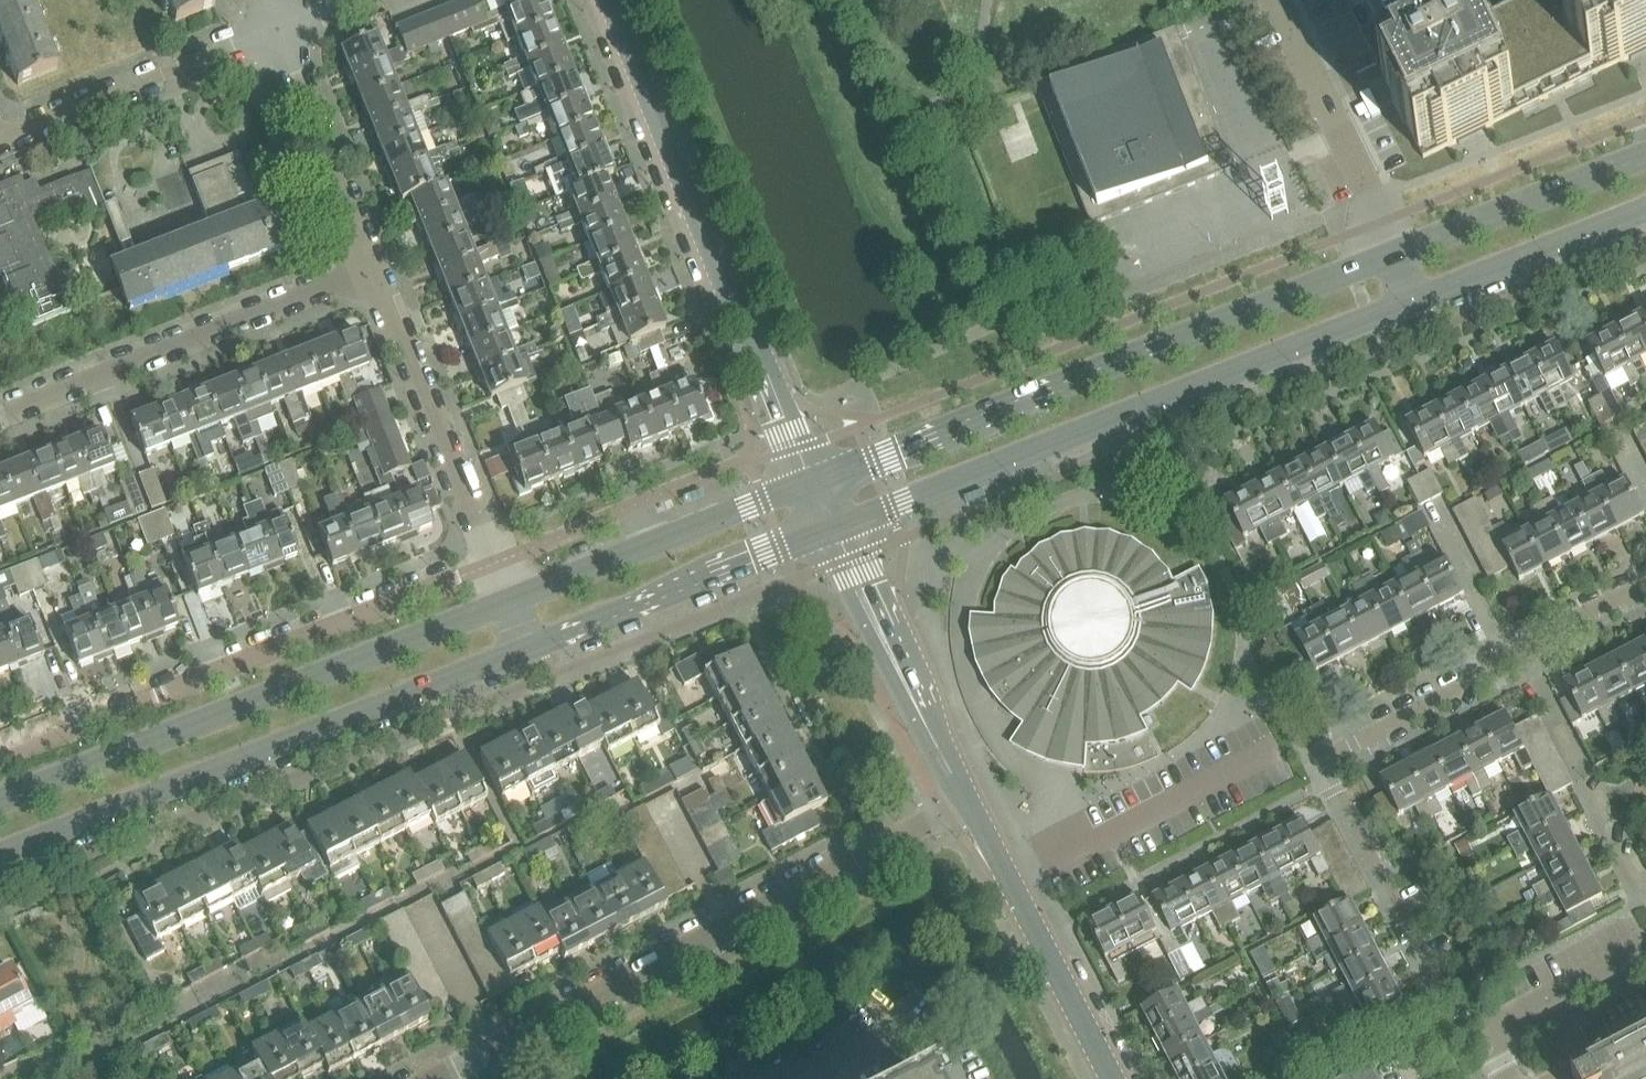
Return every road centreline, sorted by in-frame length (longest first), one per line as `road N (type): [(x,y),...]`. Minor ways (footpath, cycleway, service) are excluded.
road 1 (tertiary): [(1397,258),(814,485)]
road 2 (tertiary): [(834,527),(1418,304)]
road 3 (residential): [(434,1078),(876,855),(964,794)]
road 4 (tertiary): [(0,856),(529,651)]
road 5 (residential): [(1485,1027),(1451,1018),(1314,757),(1508,656)]
road 6 (tertiary): [(509,603),(0,802)]
road 7 (tertiary): [(814,485),(610,0)]
road 8 (residential): [(0,746),(493,566)]
road 9 (residential): [(0,415),(371,263)]
road 10 (tertiary): [(529,651),(834,527)]
road 11 (tertiary): [(814,485),(509,603)]
road 12 (residential): [(493,566),(371,263)]
road 13 (tertiary): [(1116,1078),(964,794)]
road 14 (residential): [(0,134),(276,24)]
road 15 (tertiary): [(964,794),(834,527)]
road 16 (residential): [(1397,258),(1281,0)]
road 17 (tertiary): [(1645,162),(1397,258)]
road 18 (residential): [(371,263),(276,24)]
road 19 (tertiary): [(1418,304),(1645,213)]
road 20 (residential): [(1485,1027),(1645,942)]
road 21 (residential): [(1508,656),(1437,518)]
road 22 (residential): [(1522,649),(1589,779)]
road 23 (residential): [(1522,649),(1645,584)]

